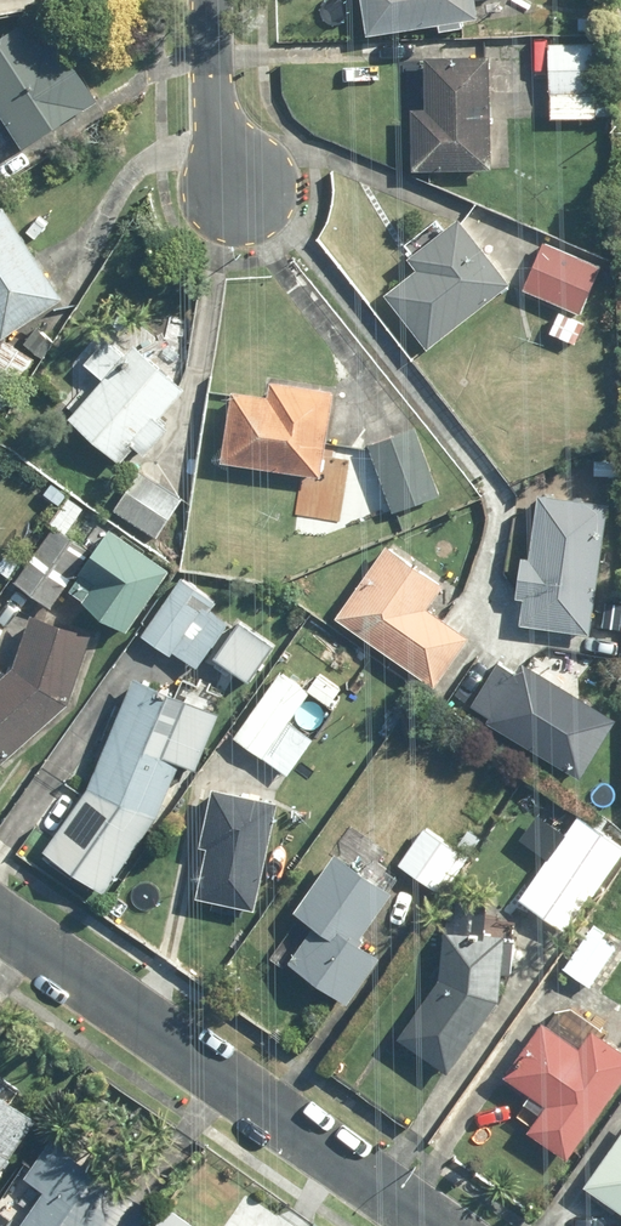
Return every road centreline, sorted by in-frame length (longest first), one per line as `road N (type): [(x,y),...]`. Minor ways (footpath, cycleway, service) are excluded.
road 1 (residential): [(433,1225),(0,918)]
road 2 (residential): [(214,0),(218,143),(237,184)]

